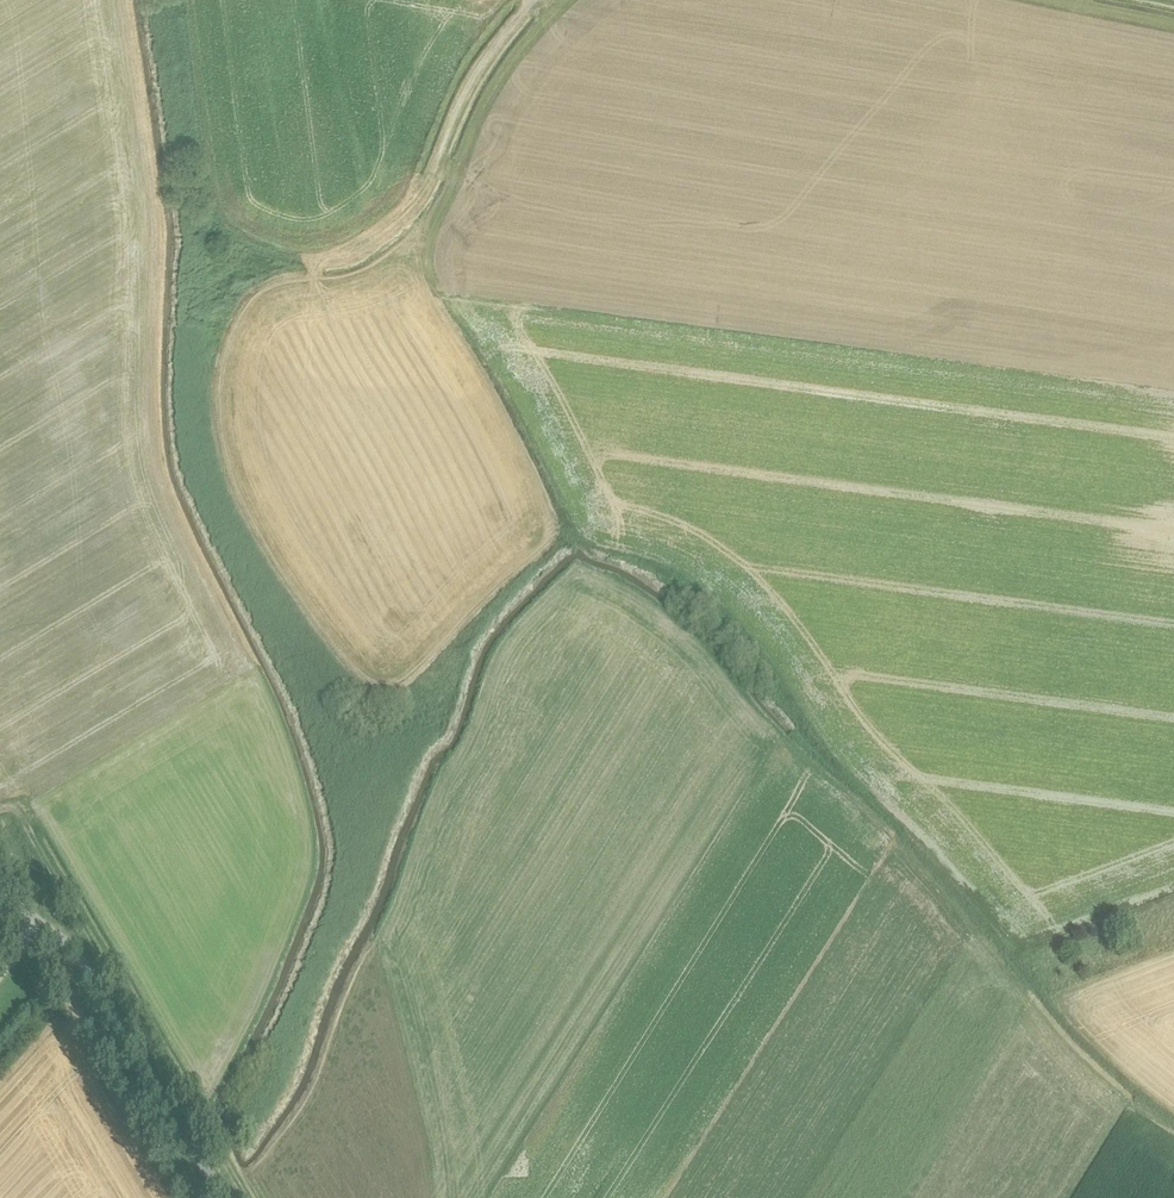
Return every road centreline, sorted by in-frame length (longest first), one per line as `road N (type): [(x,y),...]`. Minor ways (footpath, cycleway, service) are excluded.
road 1 (unclassified): [(221,1197),(70,950),(43,925)]

